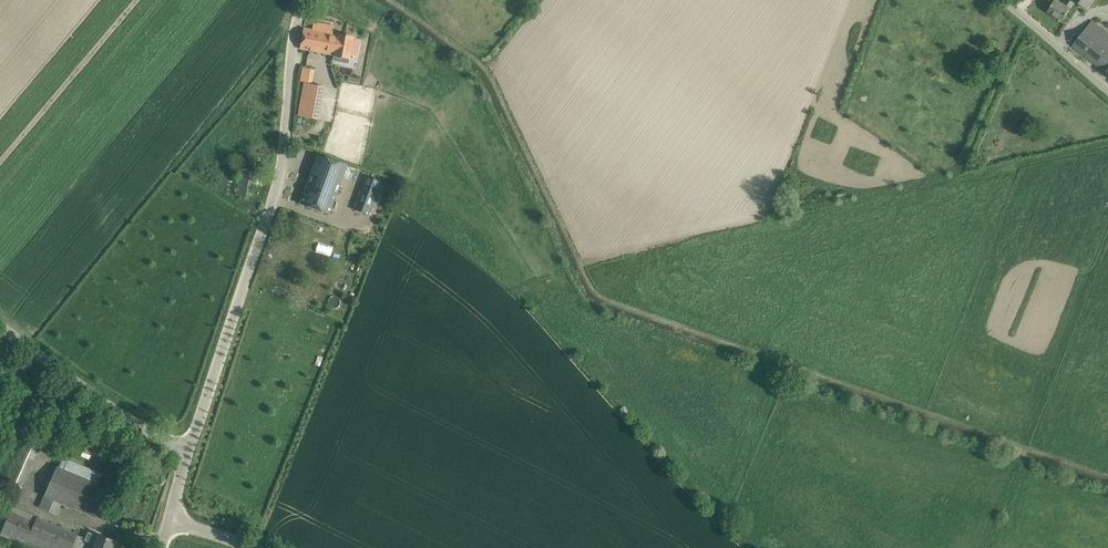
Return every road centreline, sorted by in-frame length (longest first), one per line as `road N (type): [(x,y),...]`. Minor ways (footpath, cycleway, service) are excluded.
road 1 (track): [(1107,476),(599,293),(478,59),(389,0)]
road 2 (unclassified): [(189,449),(275,198),(294,32),(306,0)]
road 3 (unclassified): [(189,449),(121,415),(0,325)]
road 4 (unclassified): [(1107,83),(1009,0)]

